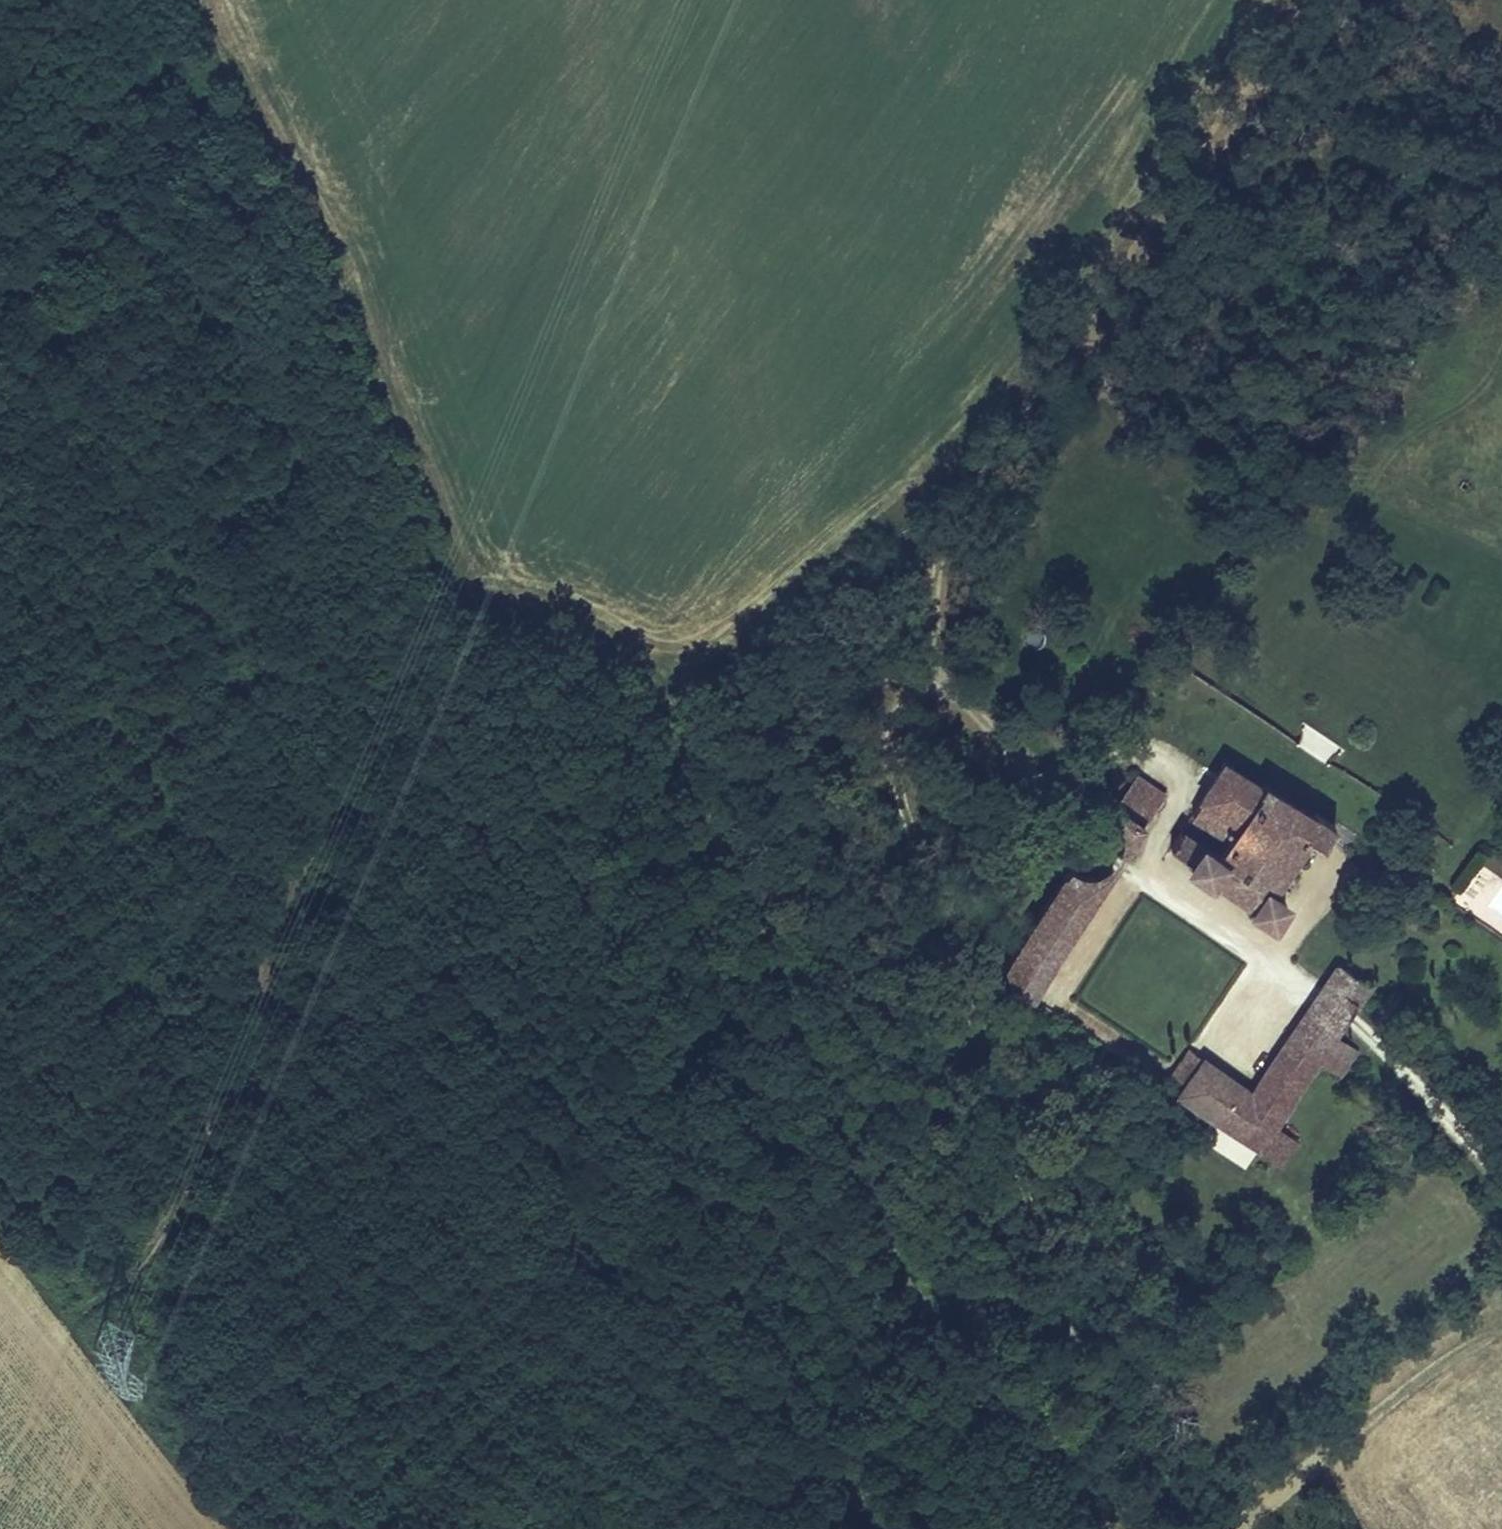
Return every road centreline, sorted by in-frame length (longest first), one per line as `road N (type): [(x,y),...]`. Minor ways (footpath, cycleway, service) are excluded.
road 1 (track): [(896,1257),(1094,1453),(1130,1528)]

